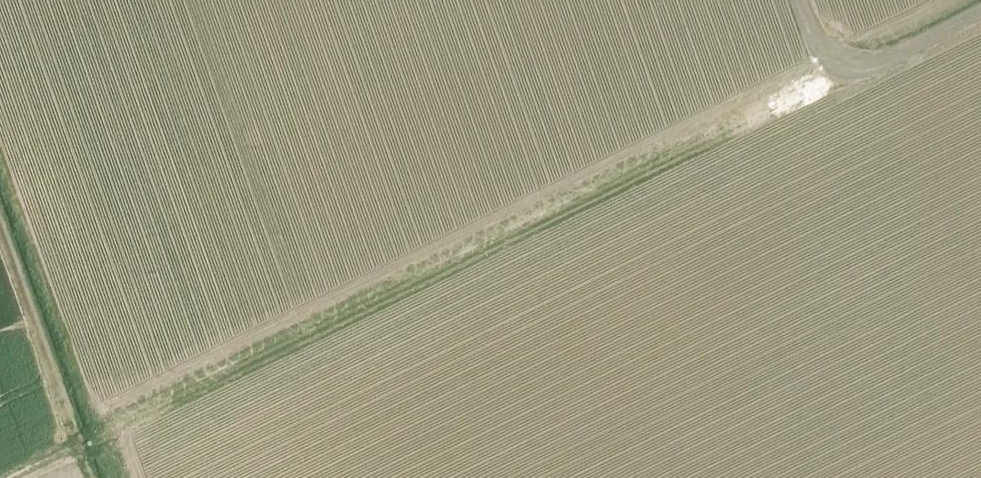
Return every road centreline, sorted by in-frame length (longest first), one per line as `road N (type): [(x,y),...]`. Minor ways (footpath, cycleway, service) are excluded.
road 1 (track): [(980,6),(829,76),(802,0)]

